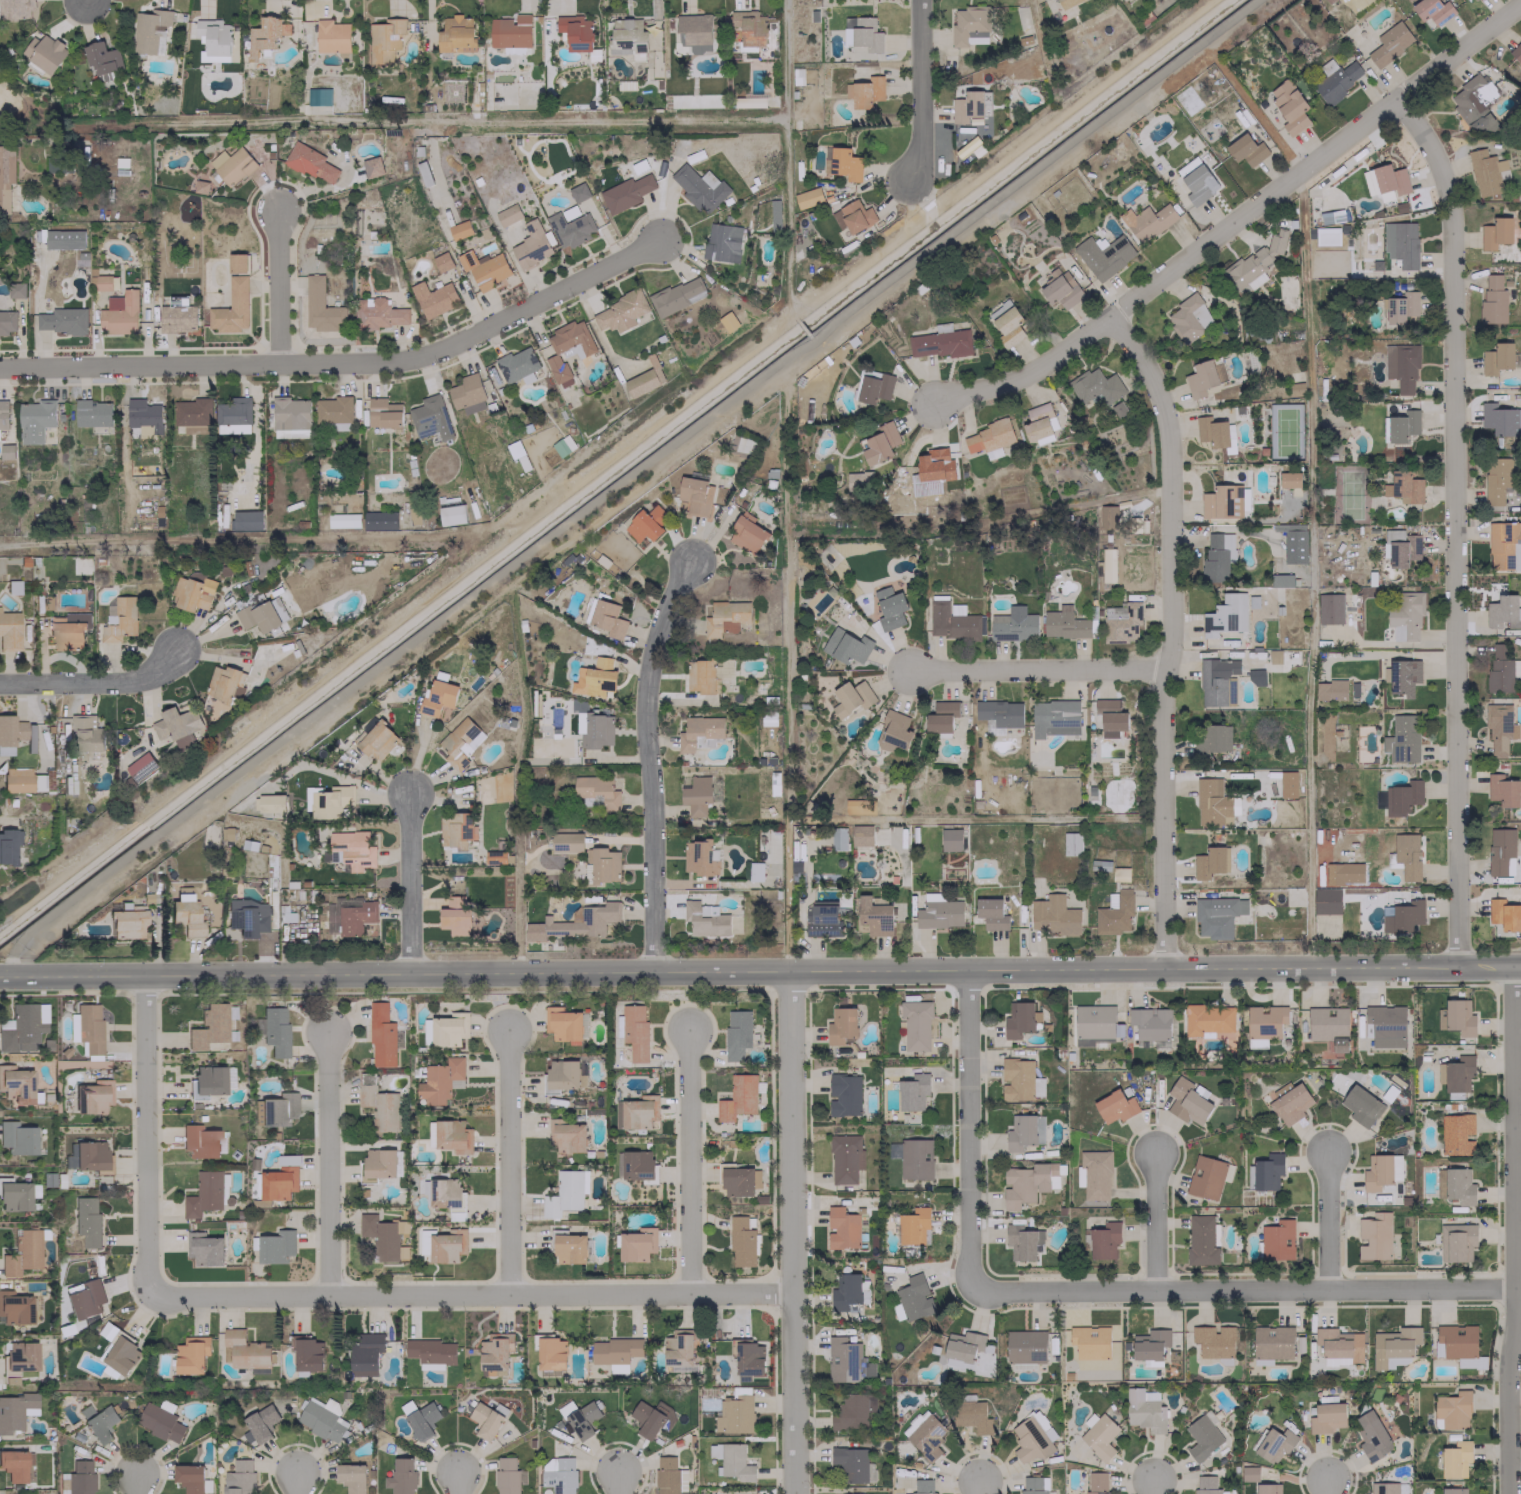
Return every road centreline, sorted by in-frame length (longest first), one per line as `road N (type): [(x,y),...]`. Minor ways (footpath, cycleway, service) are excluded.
road 1 (tertiary): [(0,975),(1520,966)]
road 2 (residential): [(1400,98),(1452,200),(1456,967)]
road 3 (residential): [(931,403),(1038,368),(1520,2)]
road 4 (residential): [(0,367),(400,358),(438,349),(660,238)]
road 5 (residential): [(1107,316),(1142,362),(1166,428),(1173,629),(1163,697),(1167,968)]
road 6 (residential): [(153,1291),(792,1293)]
road 7 (residential): [(975,1287),(1513,1288)]
road 8 (residential): [(1511,966),(1507,1493)]
road 9 (residential): [(789,970),(793,1493)]
road 10 (residential): [(691,559),(652,640),(652,971)]
road 11 (residential): [(143,973),(145,1276),(153,1291)]
road 12 (residential): [(968,970),(975,1287)]
road 13 (residential): [(506,1030),(508,1295)]
road 14 (residential): [(326,1031),(327,1296)]
road 15 (residential): [(687,1030),(689,1294)]
road 16 (residential): [(912,668),(1165,668)]
road 17 (residential): [(919,0),(917,187)]
road 18 (residential): [(0,683),(128,681),(175,653)]
road 19 (residential): [(407,791),(408,972)]
road 20 (residential): [(278,210),(280,363)]
road 21 (residential): [(1325,1149),(1325,1289)]
road 22 (residential): [(1152,1152),(1154,1290)]

